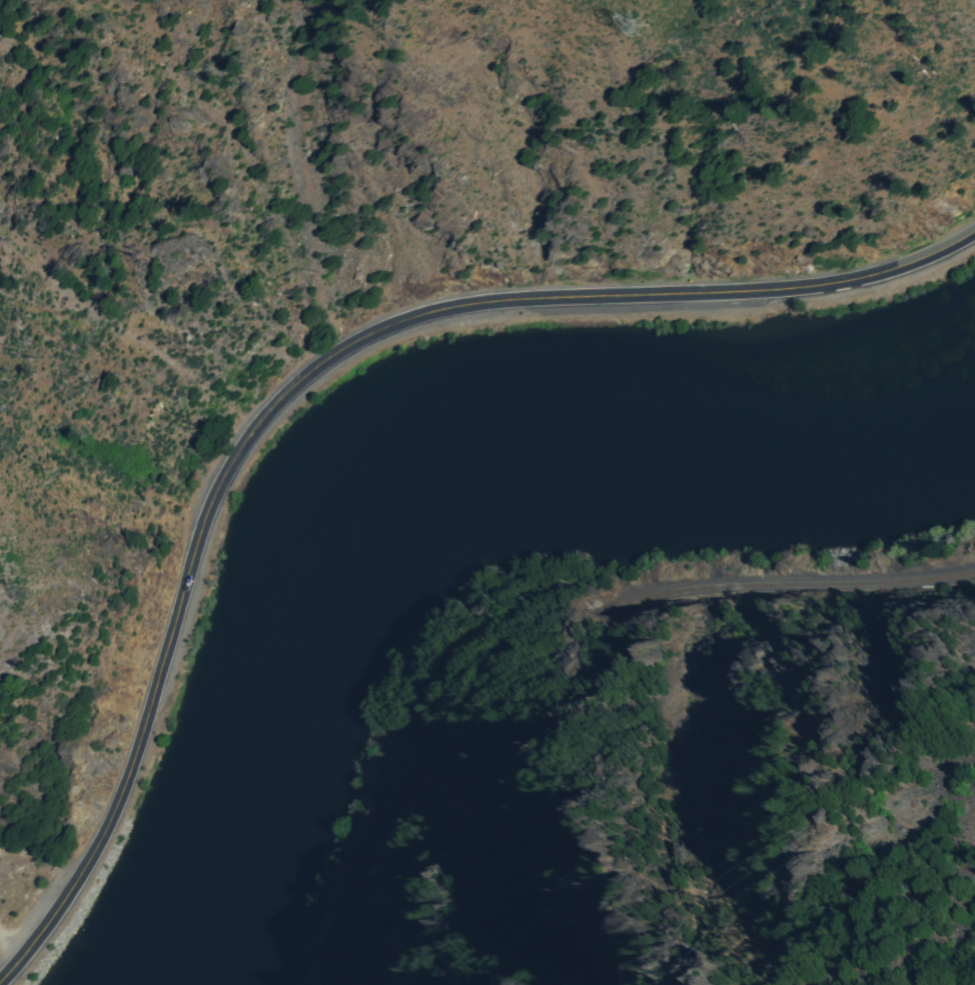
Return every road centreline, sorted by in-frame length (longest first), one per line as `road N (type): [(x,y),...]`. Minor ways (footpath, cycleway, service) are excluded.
road 1 (primary): [(974,231),(895,269),(810,286),(458,307),(375,332),(320,363),(260,422),(211,503),(126,780),(92,859),(0,984)]

